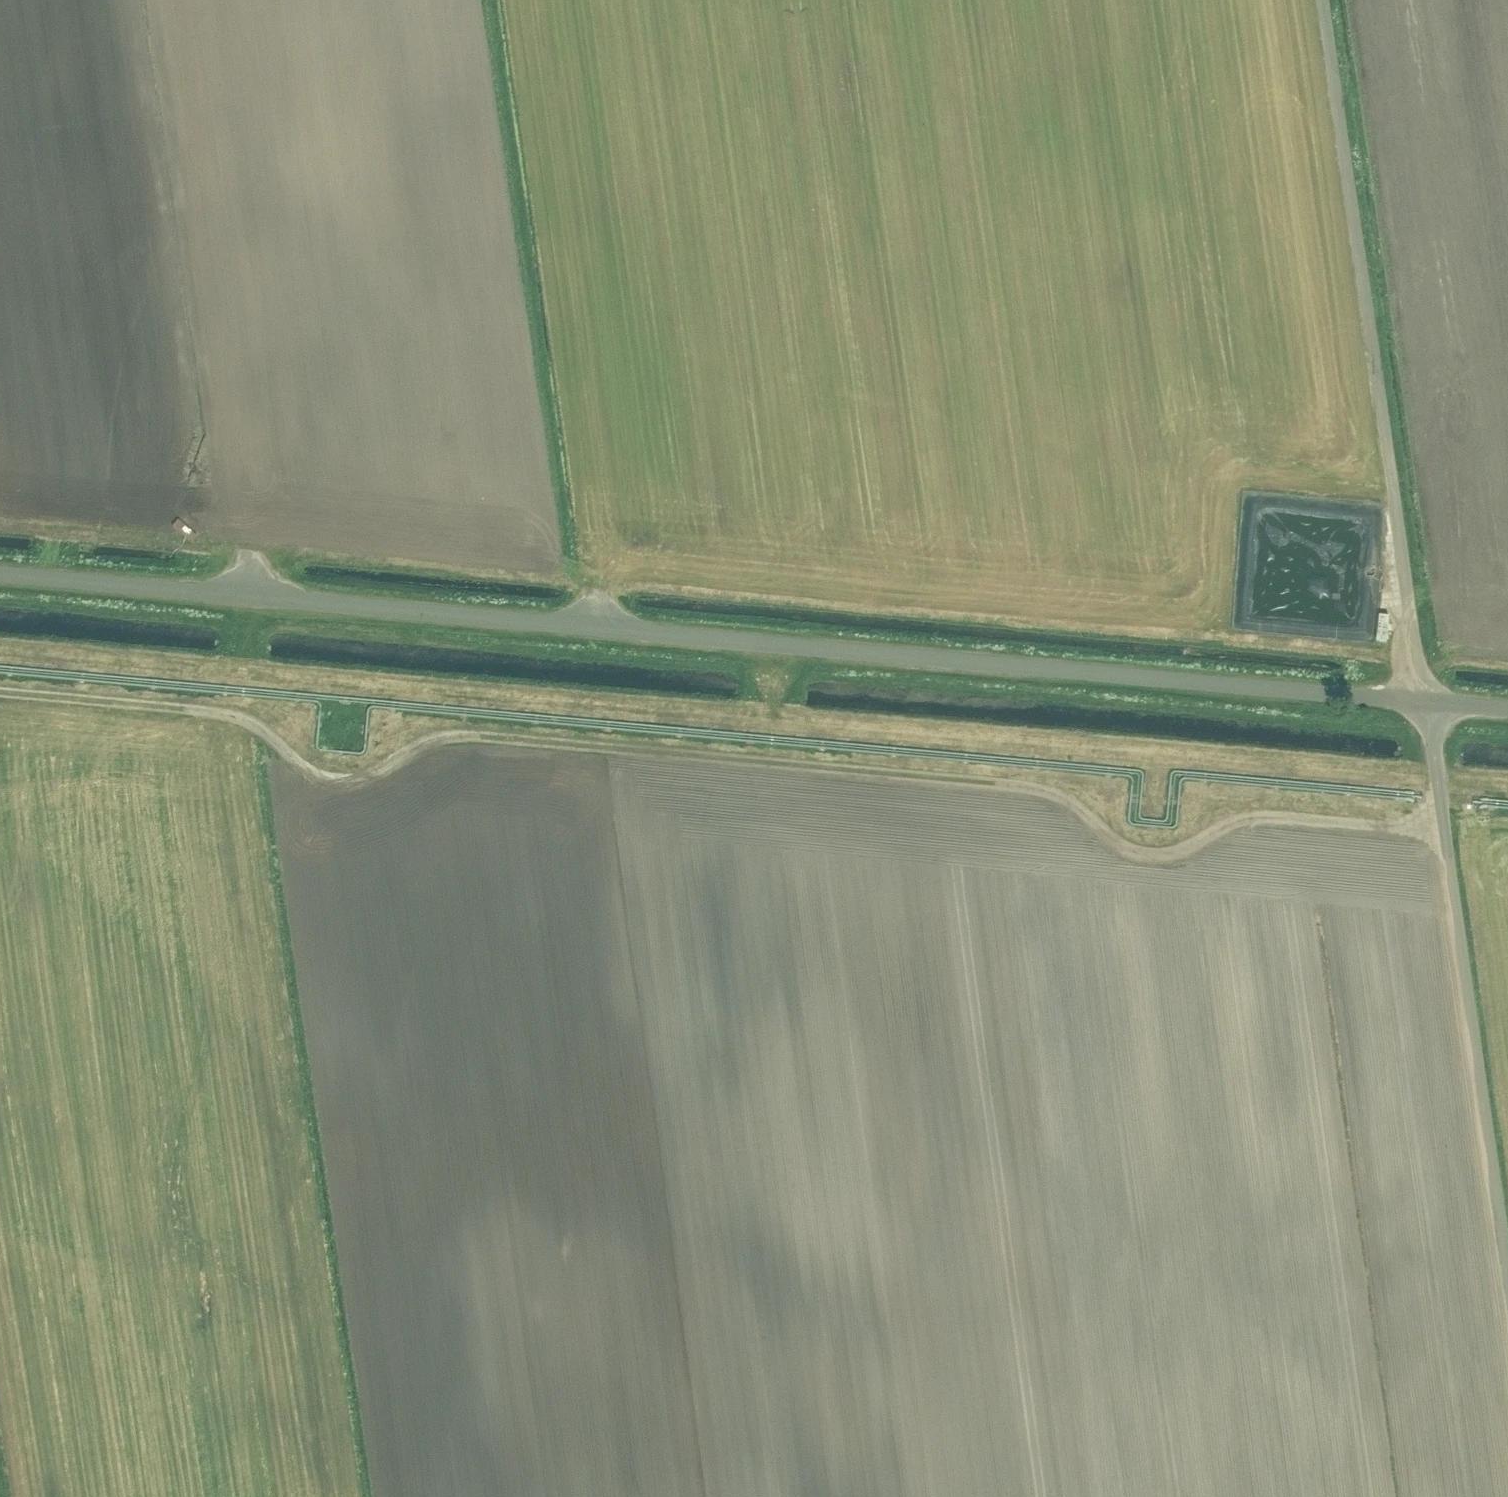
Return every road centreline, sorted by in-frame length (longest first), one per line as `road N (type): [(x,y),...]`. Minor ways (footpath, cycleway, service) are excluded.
road 1 (track): [(0,693),(221,713),(252,724),(296,764),(334,782),(367,778),(431,739),(461,736),(1029,787),(1071,802),(1109,839),(1148,857),(1179,854),(1253,819),(1443,826)]
road 2 (tertiary): [(1424,704),(0,575)]
road 3 (unclassified): [(1424,704),(1324,0)]
road 4 (unclassified): [(1424,704),(1507,1267)]

